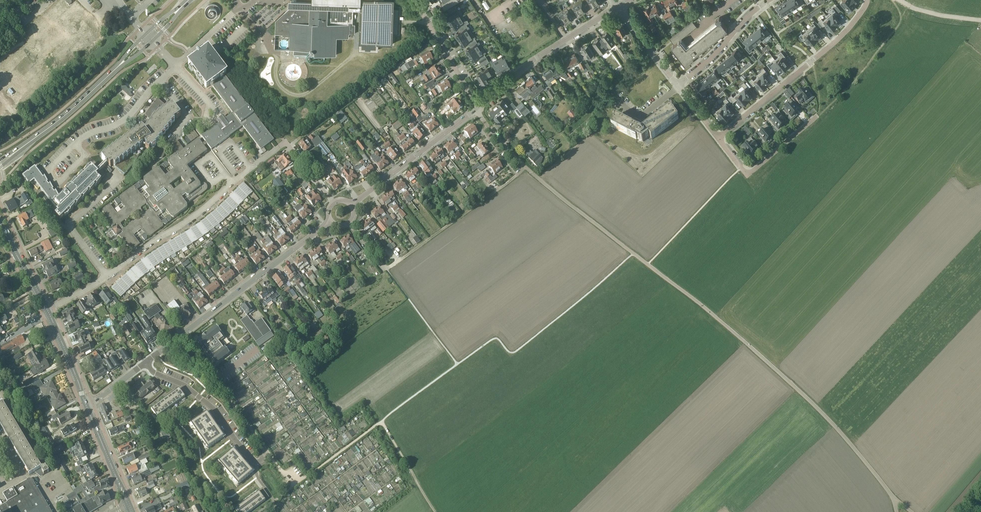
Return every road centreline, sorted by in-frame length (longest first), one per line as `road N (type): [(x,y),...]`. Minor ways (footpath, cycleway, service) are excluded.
road 1 (unclassified): [(892,497),(783,376),(542,181),(477,107)]
road 2 (residential): [(331,221),(145,363)]
road 3 (track): [(525,166),(386,269),(349,223)]
road 4 (unclassified): [(106,277),(285,144)]
road 5 (residential): [(718,138),(835,43),(868,0)]
road 6 (residential): [(477,107),(617,7)]
road 7 (residential): [(145,363),(214,409),(254,461),(268,454)]
road 8 (residential): [(352,205),(477,107)]
road 9 (tertiary): [(0,162),(116,68)]
road 10 (track): [(818,116),(900,21),(892,0)]
road 11 (residential): [(771,0),(679,86)]
road 12 (residential): [(477,107),(428,22),(401,21)]
road 13 (unclassified): [(106,277),(70,228),(112,186)]

